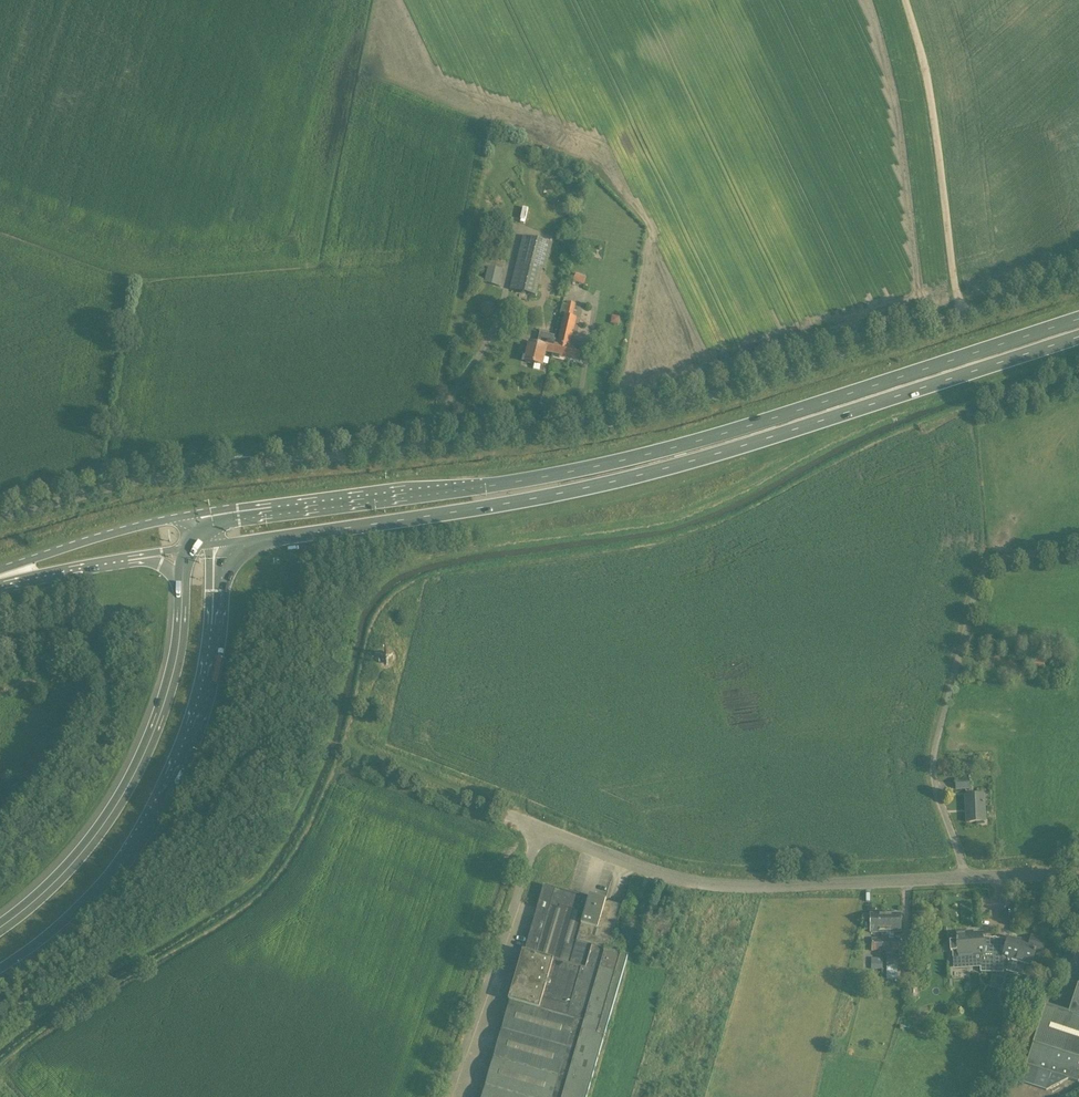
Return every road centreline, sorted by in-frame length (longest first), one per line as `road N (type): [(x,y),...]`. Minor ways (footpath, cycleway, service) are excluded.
road 1 (unclassified): [(959,321),(632,423),(182,471),(0,517)]
road 2 (primary): [(1078,320),(624,461),(488,485),(199,516)]
road 3 (primary): [(216,547),(638,476),(1078,337)]
road 4 (unclassified): [(541,831),(686,879),(756,890),(966,878)]
road 5 (residential): [(966,878),(937,789),(933,747),(978,582),(1000,559),(1078,546)]
road 6 (motorway): [(0,968),(55,928),(121,862),(168,787),(204,690)]
road 7 (unclassified): [(959,321),(903,0)]
road 8 (motorway): [(169,694),(109,818),(40,896),(0,928)]
road 9 (unclassified): [(447,1096),(541,831)]
road 10 (secondary): [(199,516),(112,534),(0,573)]
road 11 (track): [(514,817),(350,741)]
road 12 (primary): [(204,690),(216,547)]
road 13 (secondary): [(0,582),(131,557)]
road 14 (unclassified): [(1078,280),(959,321)]

